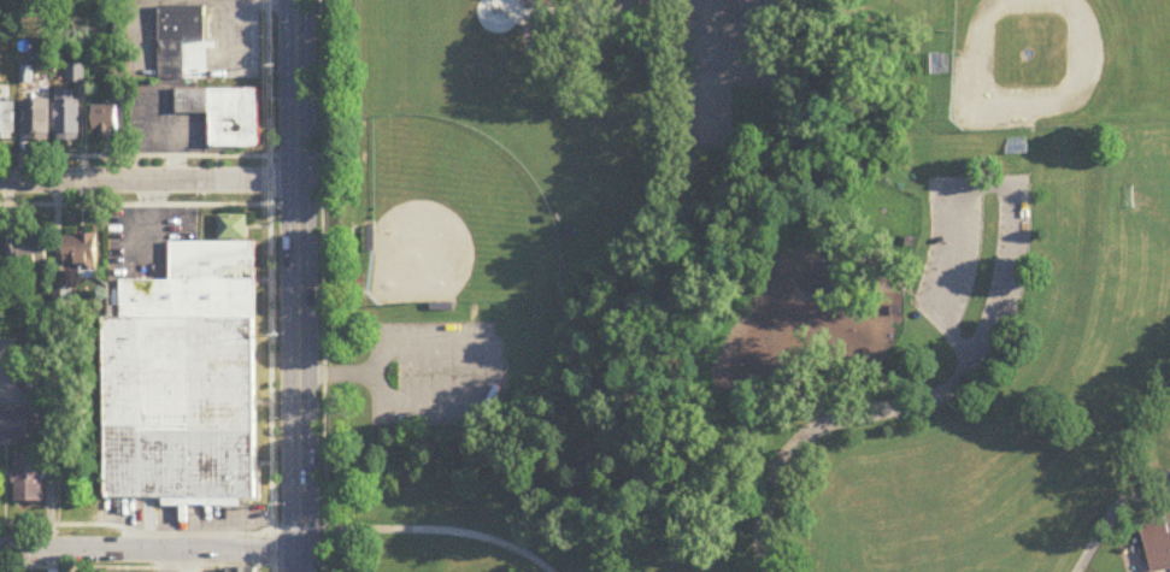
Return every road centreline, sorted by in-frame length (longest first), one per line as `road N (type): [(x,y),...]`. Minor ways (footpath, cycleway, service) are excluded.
road 1 (secondary): [(300,571),(299,0)]
road 2 (residential): [(0,553),(300,552)]
road 3 (residential): [(0,183),(299,181)]

